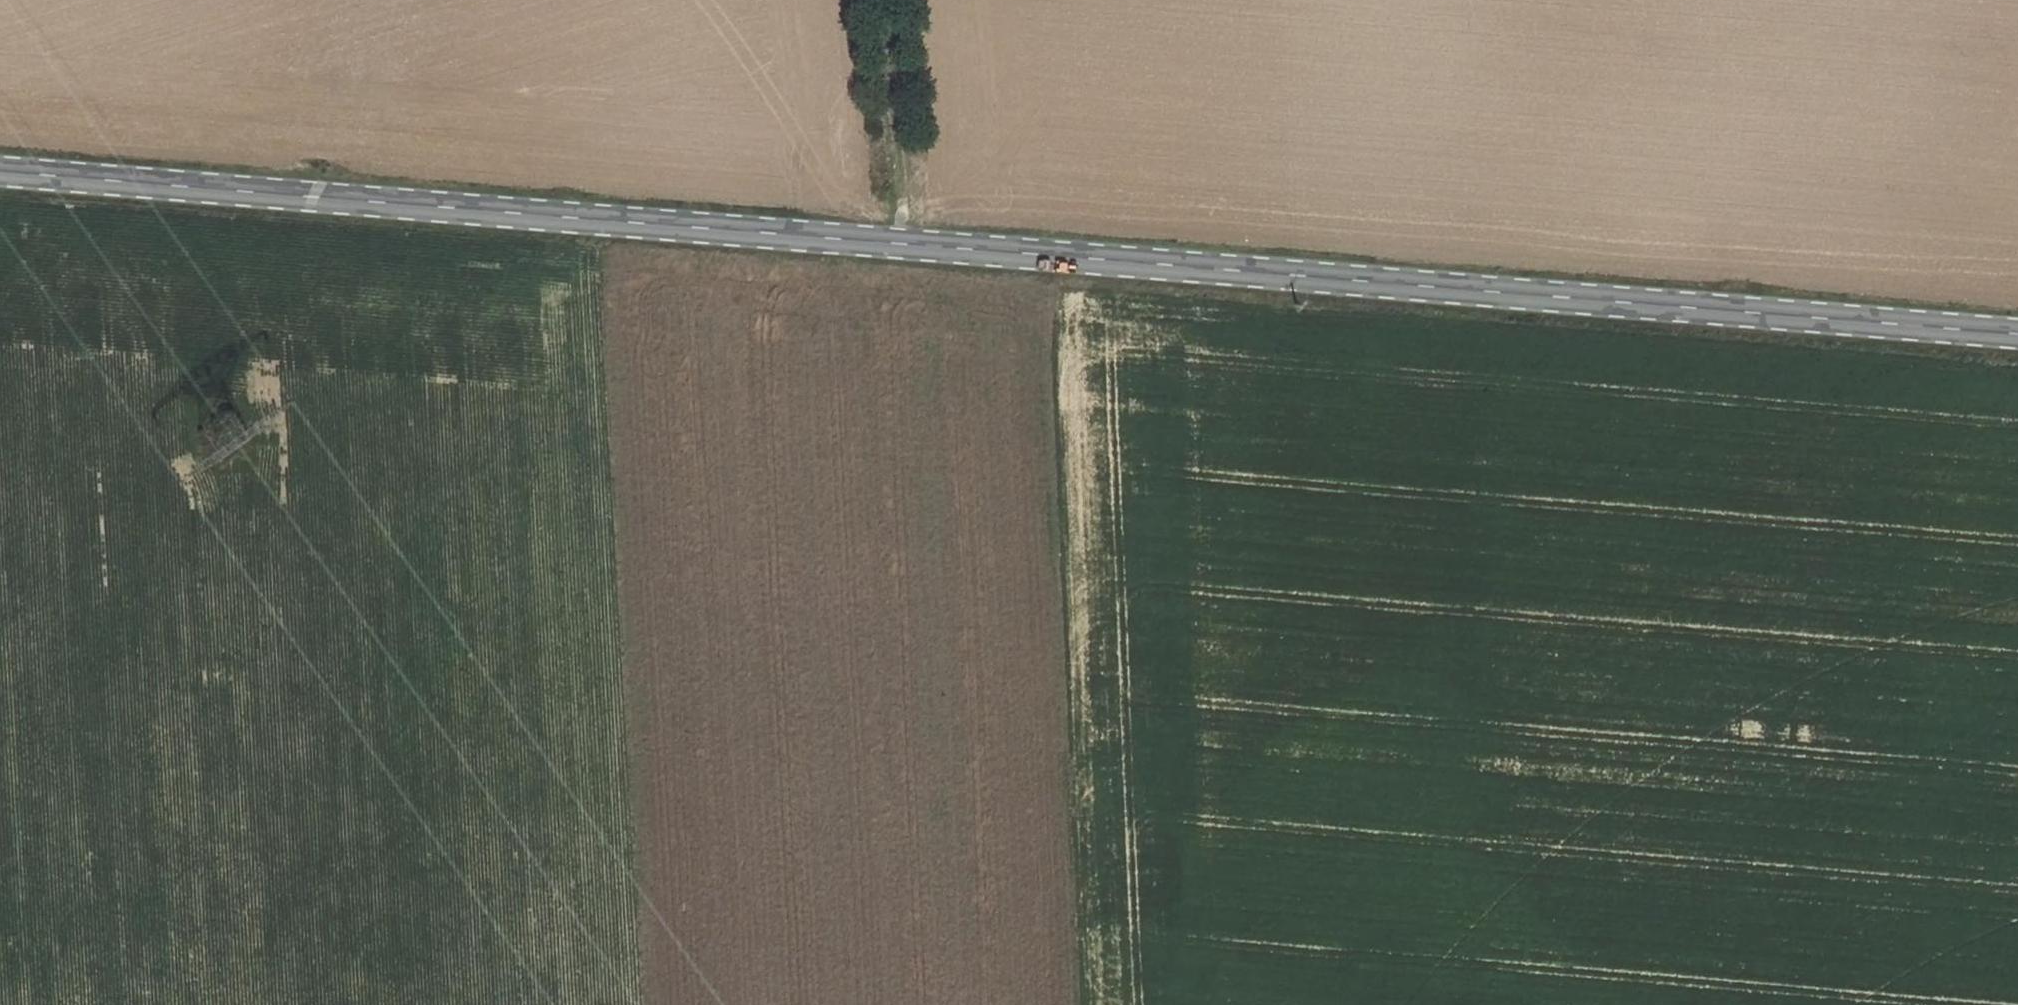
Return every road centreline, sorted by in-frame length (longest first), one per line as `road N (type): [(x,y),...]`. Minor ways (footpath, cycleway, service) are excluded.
road 1 (secondary): [(2017,337),(0,175)]

